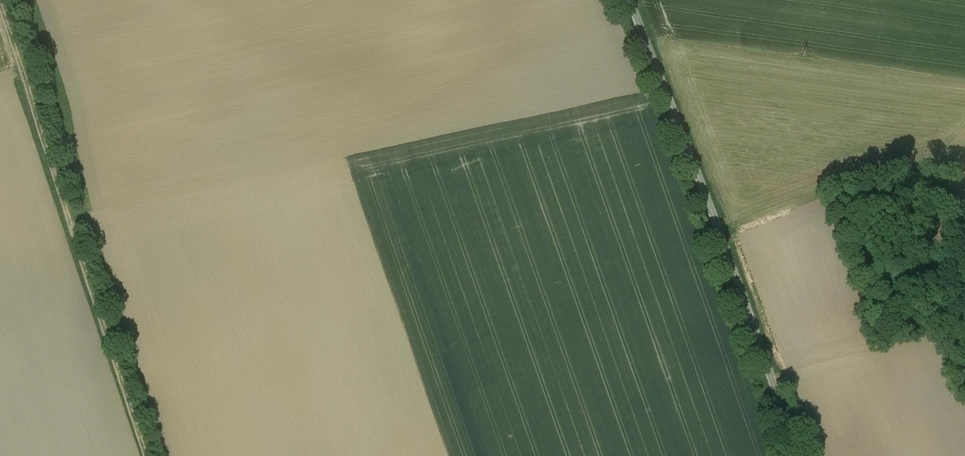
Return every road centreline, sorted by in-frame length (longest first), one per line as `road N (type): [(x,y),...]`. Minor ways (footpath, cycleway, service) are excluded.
road 1 (unclassified): [(632,0),(700,163),(801,455)]
road 2 (track): [(149,455),(0,6)]

